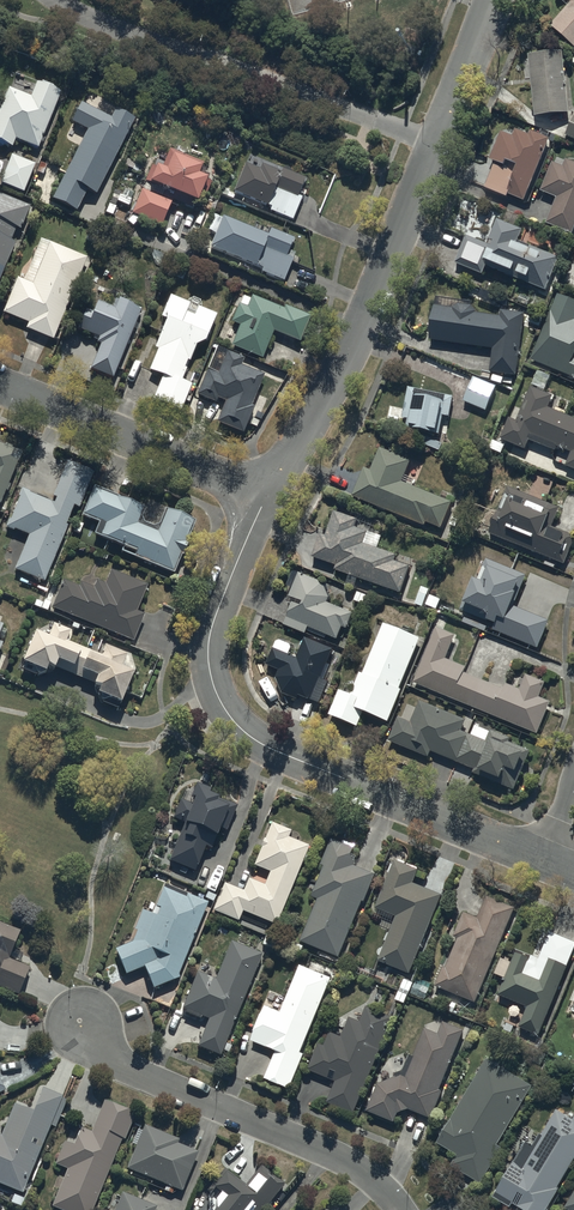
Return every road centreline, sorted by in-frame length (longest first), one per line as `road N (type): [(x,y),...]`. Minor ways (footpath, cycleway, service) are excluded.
road 1 (residential): [(543,860),(274,753),(221,707),(209,667),(211,635),(269,496)]
road 2 (residential): [(269,496),(359,328),(493,0)]
road 3 (residential): [(401,1209),(371,1177),(328,1152),(123,1066),(79,1015)]
road 4 (residential): [(0,385),(269,496)]

